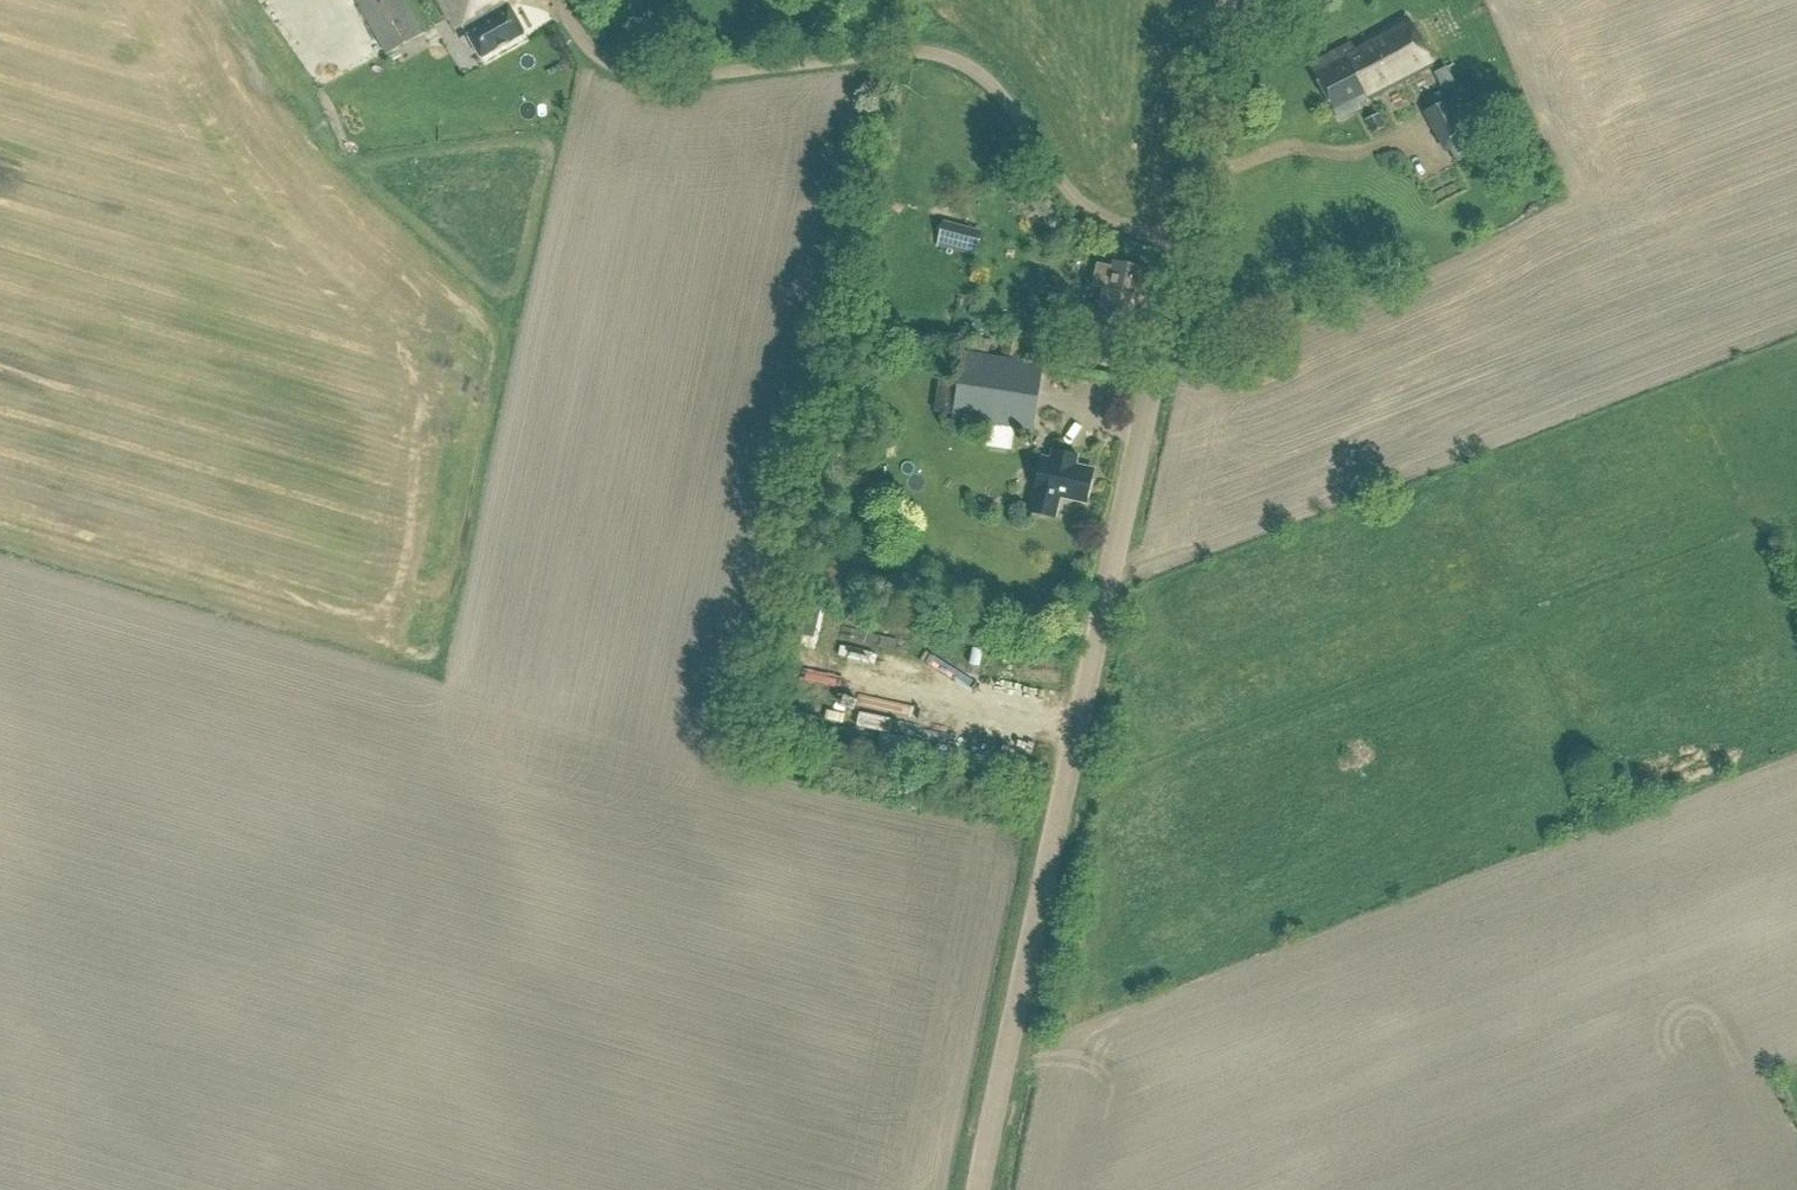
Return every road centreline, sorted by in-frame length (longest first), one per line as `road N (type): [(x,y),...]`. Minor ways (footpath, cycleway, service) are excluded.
road 1 (tertiary): [(984,1189),(1183,243)]
road 2 (unclassified): [(1183,243),(1086,211),(981,77),(942,55),(638,74),(589,48),(568,0)]
road 3 (tertiary): [(1183,243),(1206,156),(1227,0)]

